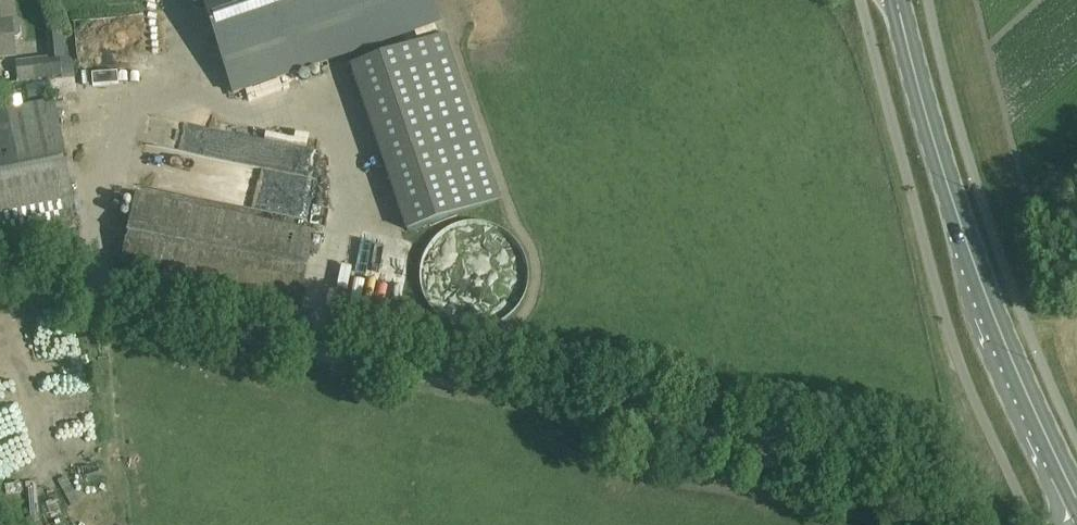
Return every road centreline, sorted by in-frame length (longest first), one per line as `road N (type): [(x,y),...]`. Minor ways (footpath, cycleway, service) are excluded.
road 1 (track): [(991,524),(975,494),(914,470),(0,282)]
road 2 (primary): [(1076,497),(985,291),(897,0)]

